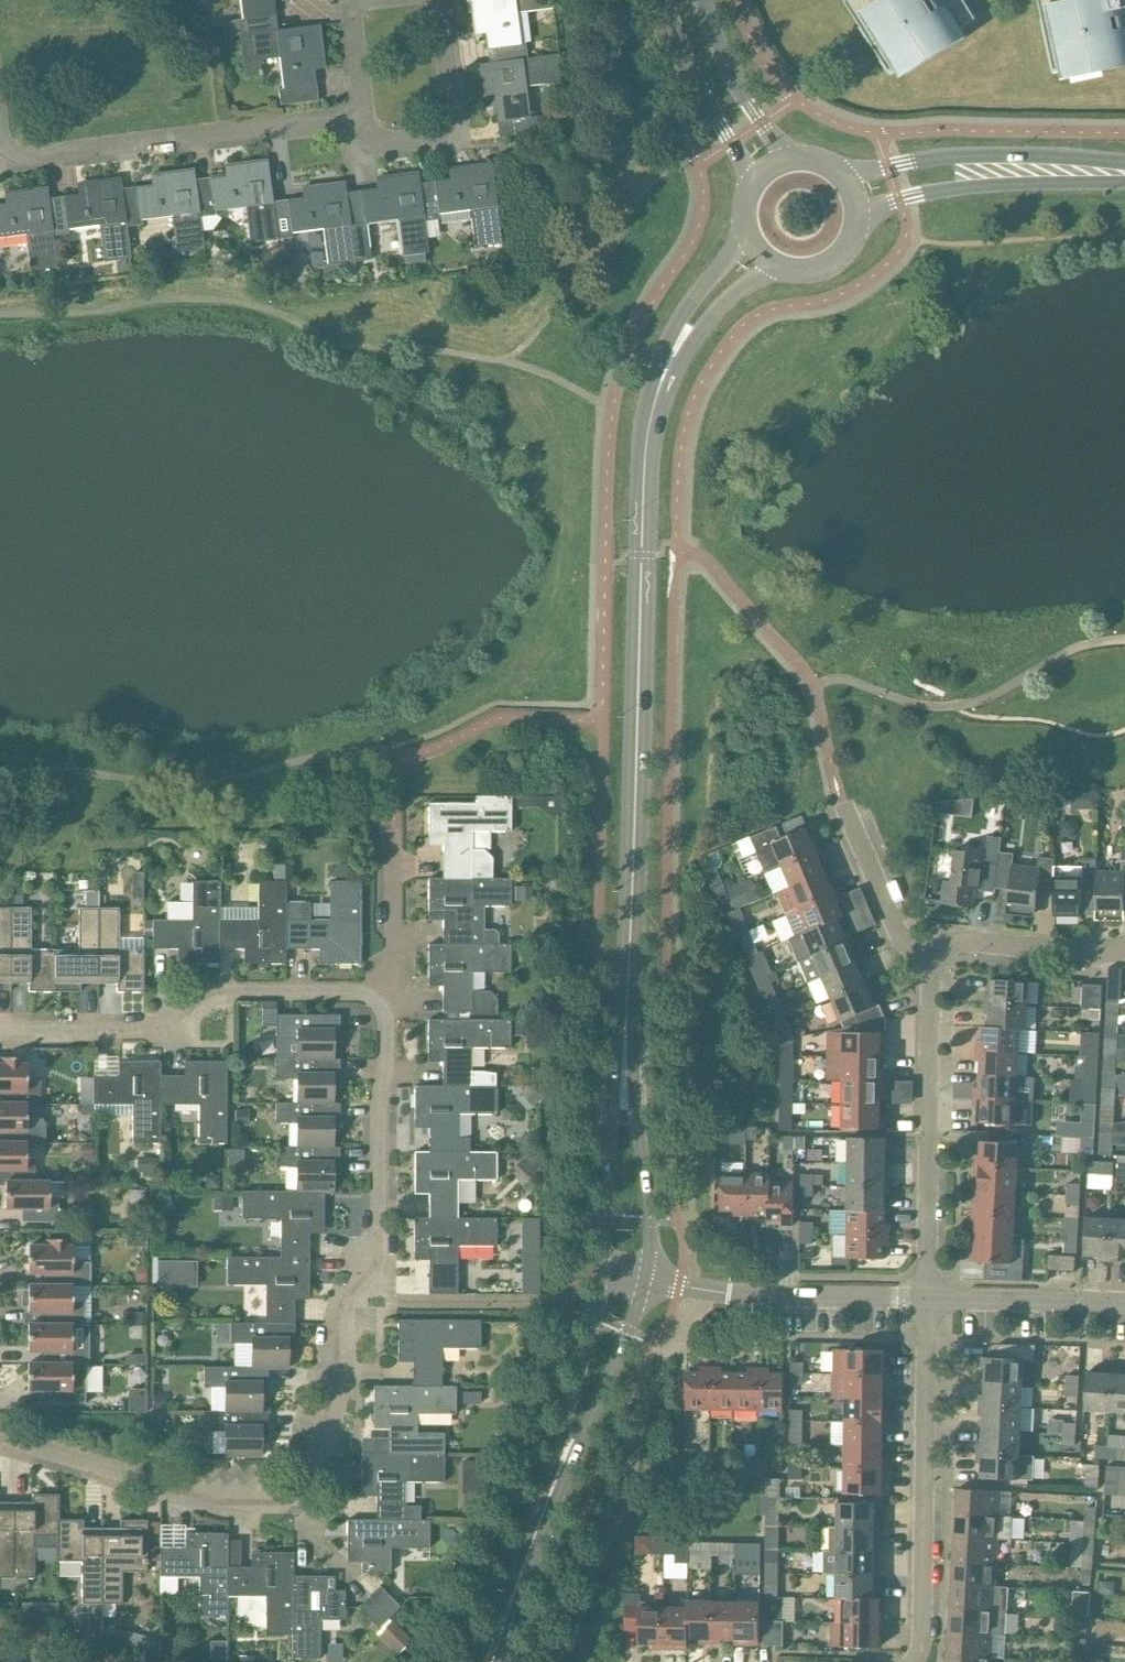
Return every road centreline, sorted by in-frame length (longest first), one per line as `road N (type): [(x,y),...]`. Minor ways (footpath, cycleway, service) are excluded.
road 1 (residential): [(0,1440),(244,1502),(299,1499),(325,1460),(345,1303),(385,1238),(389,1017)]
road 2 (tertiary): [(631,922),(649,440)]
road 3 (residential): [(0,1033),(172,1034),(219,991),(356,990),(389,1017)]
road 4 (tertiary): [(601,1271),(580,1372),(476,1661)]
road 5 (tertiary): [(502,1661),(645,1280)]
road 6 (residential): [(364,114),(20,158),(0,142)]
road 7 (residential): [(912,1661),(923,1643),(929,1299)]
road 8 (tertiary): [(645,1280),(652,1221),(636,1106),(631,922)]
road 9 (tertiary): [(631,922),(601,1271)]
road 10 (residential): [(929,1299),(934,961)]
road 11 (tertiary): [(1124,160),(1015,154),(837,170)]
road 12 (residential): [(929,1299),(728,1295),(645,1280)]
road 13 (tertiary): [(858,225),(879,206),(958,189),(1124,183)]
road 14 (residential): [(364,114),(371,146),(453,132),(444,0)]
road 15 (tertiary): [(744,229),(674,327),(652,380),(649,440)]
road 16 (tertiary): [(649,440),(696,338),(728,300),(782,270)]
road 17 (tertiary): [(661,0),(748,191)]
road 18 (residential): [(1124,1307),(929,1299)]
road 19 (residential): [(1124,951),(1081,957),(994,945),(934,961)]
road 20 (residential): [(389,1017),(393,824)]
road 21 (residential): [(934,961),(907,946),(843,802)]
road 22 (tertiary): [(795,157),(760,124),(702,0)]

